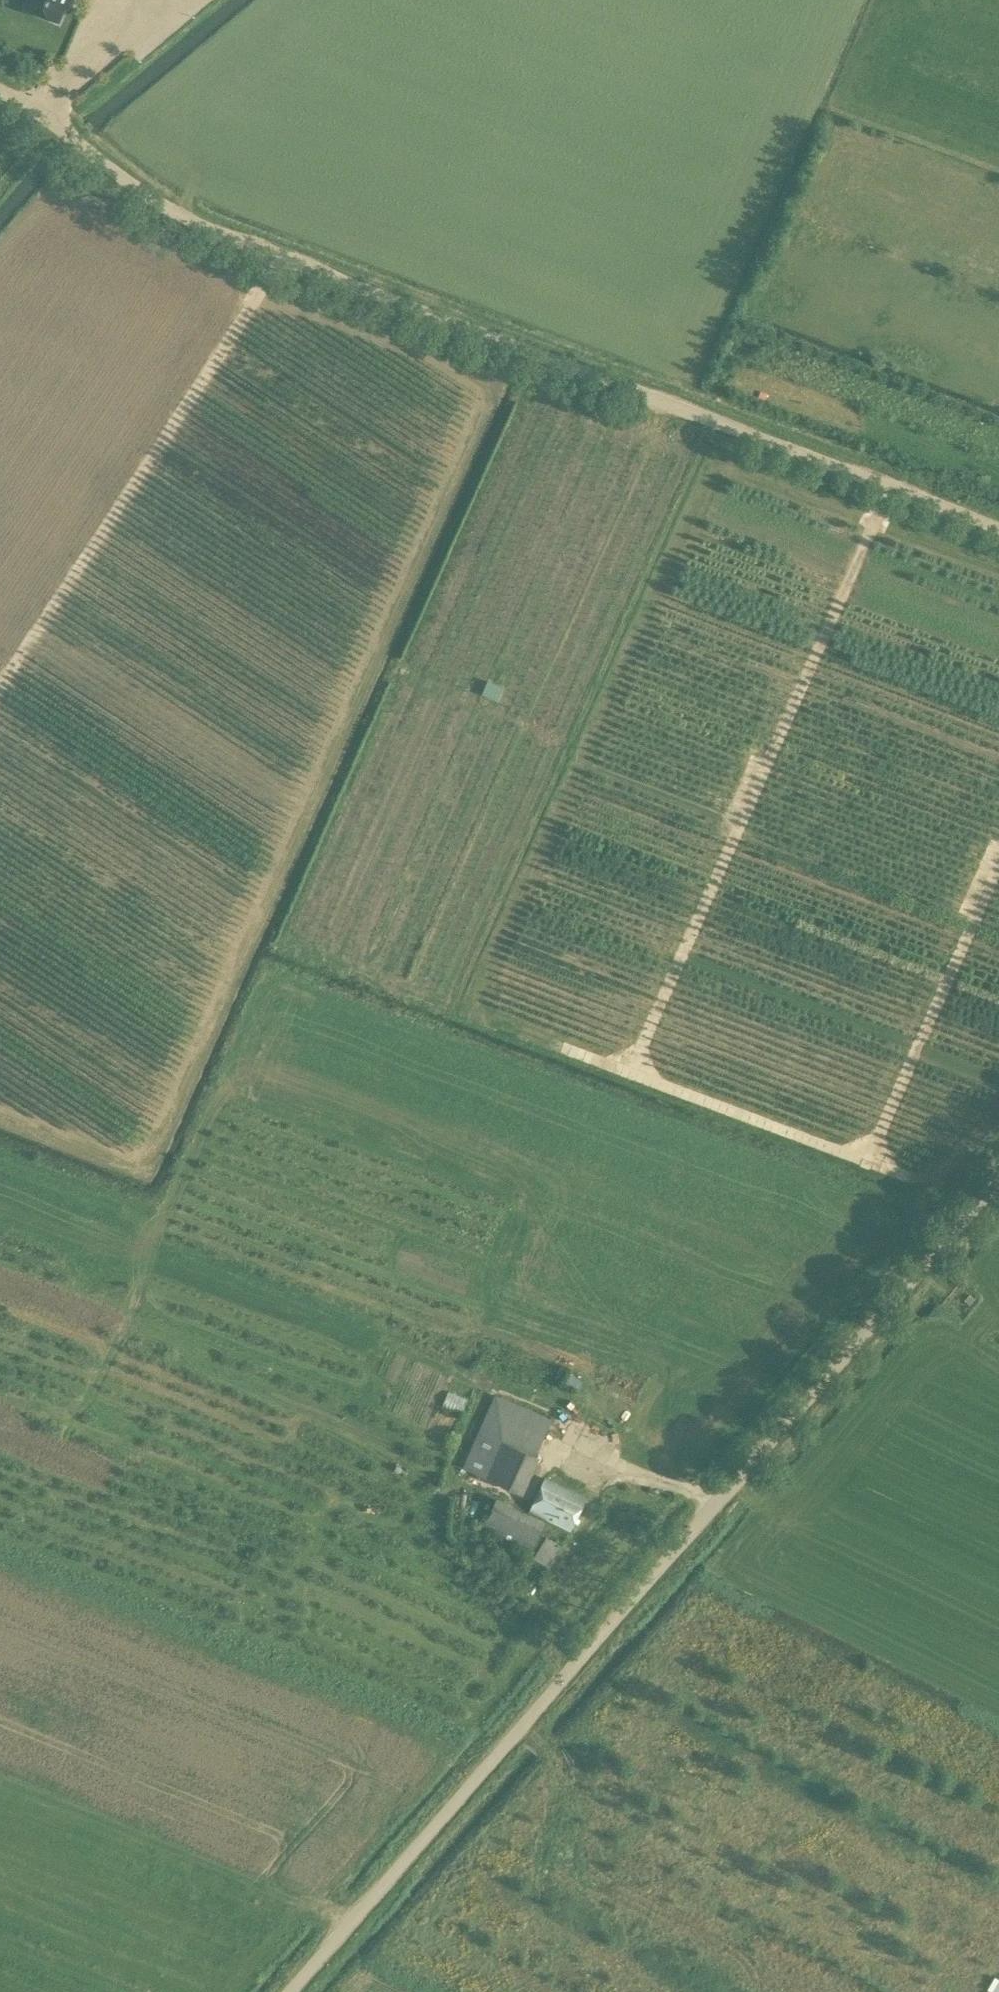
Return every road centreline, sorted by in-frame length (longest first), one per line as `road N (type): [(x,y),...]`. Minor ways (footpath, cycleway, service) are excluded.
road 1 (unclassified): [(998,527),(238,239),(114,177),(0,93)]
road 2 (unclassified): [(293,1991),(998,1183)]

